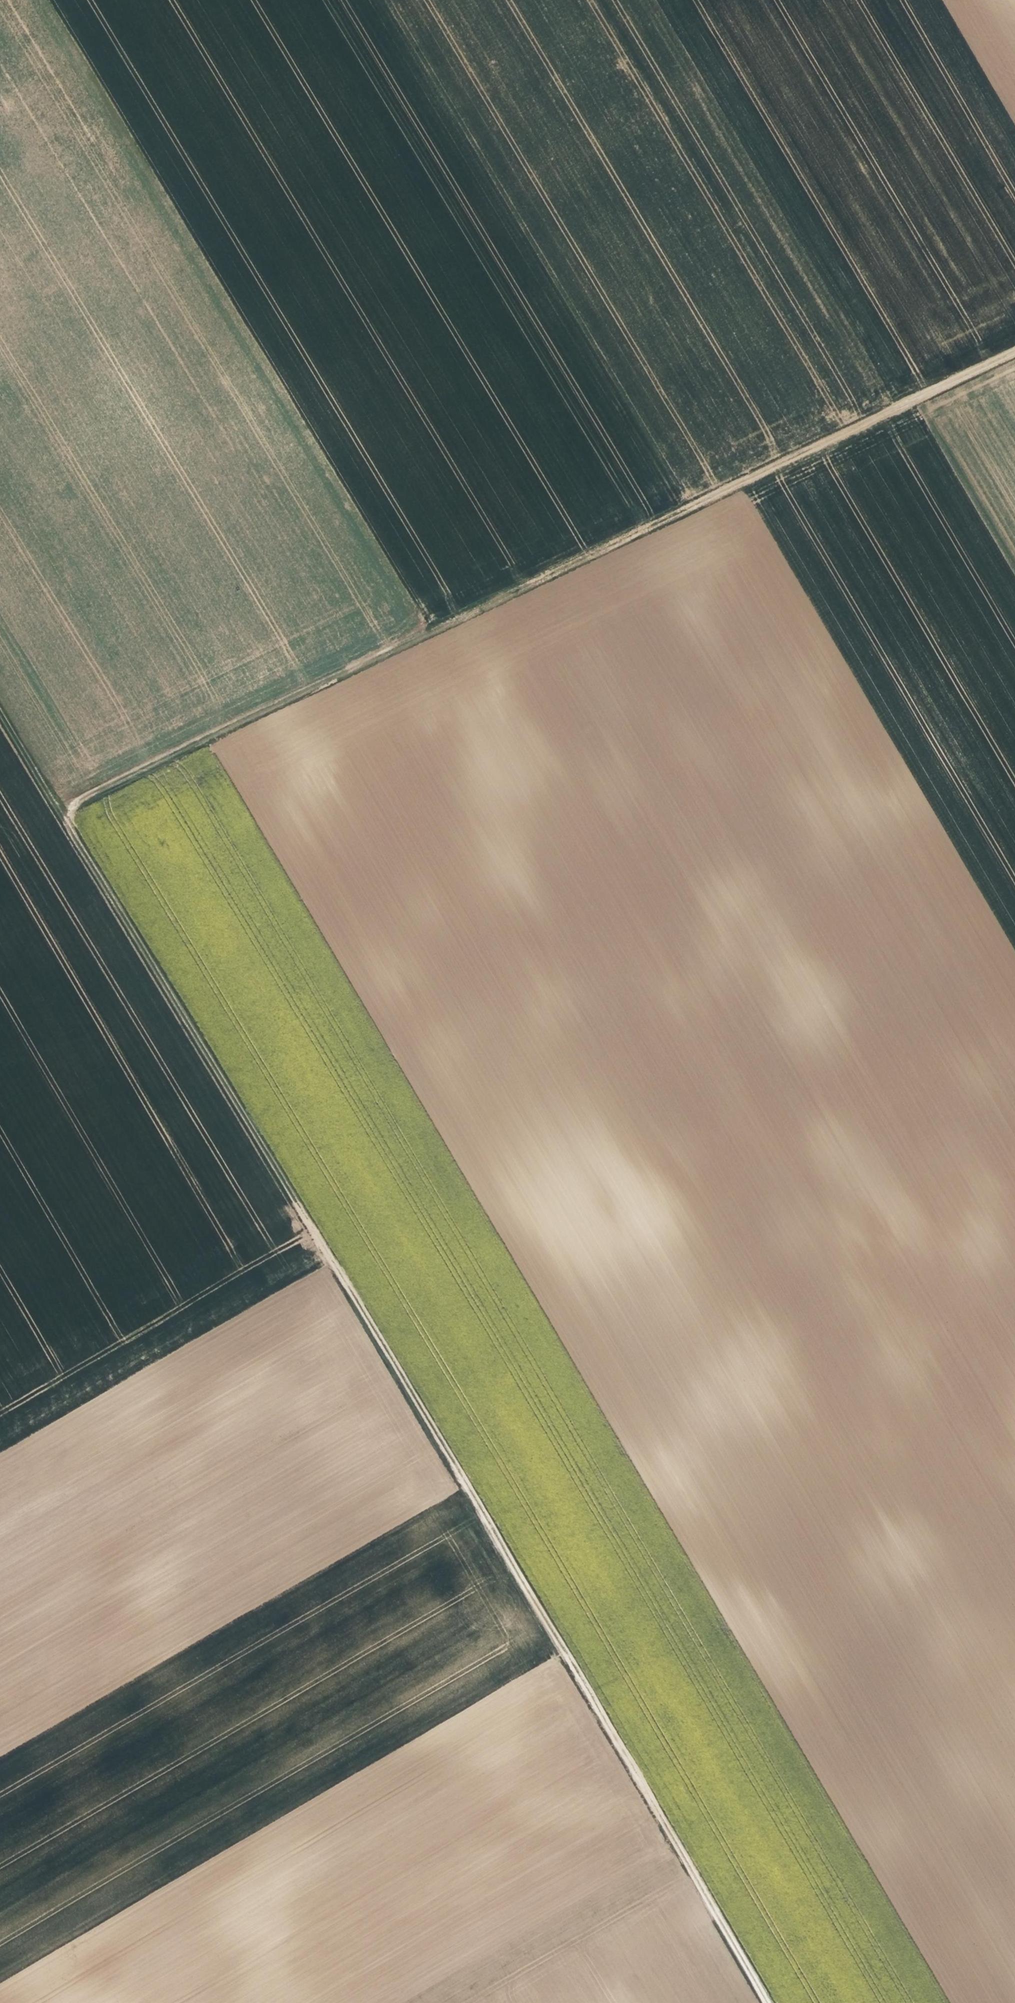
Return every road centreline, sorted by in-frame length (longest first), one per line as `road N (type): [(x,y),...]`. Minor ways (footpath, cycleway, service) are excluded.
road 1 (track): [(60,801),(772,2002)]
road 2 (track): [(1014,348),(60,801),(0,705)]

